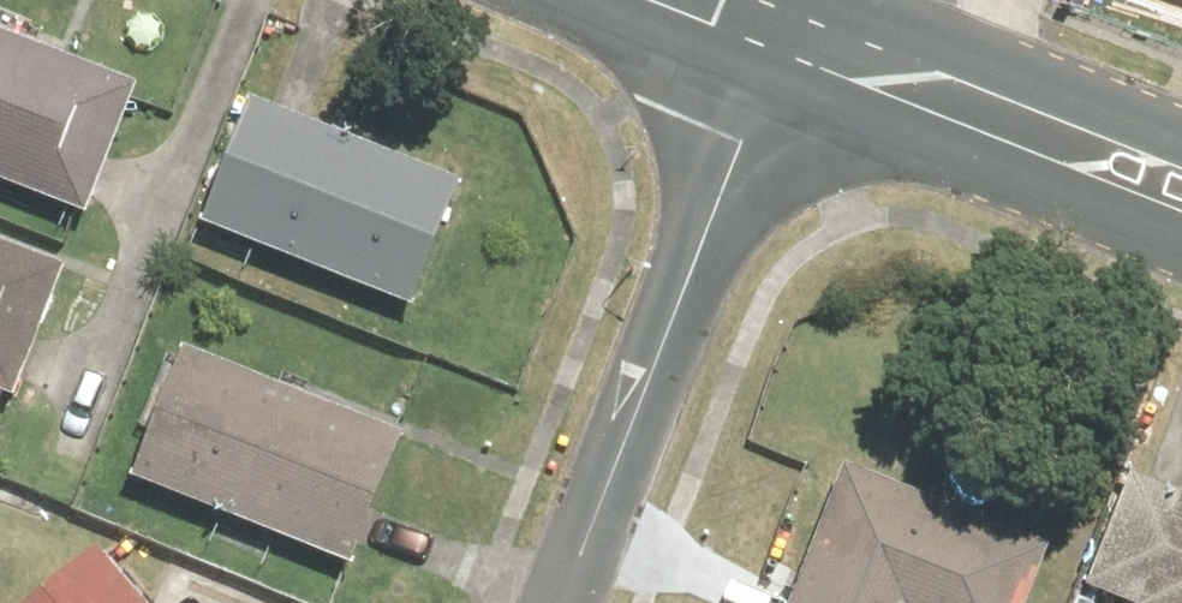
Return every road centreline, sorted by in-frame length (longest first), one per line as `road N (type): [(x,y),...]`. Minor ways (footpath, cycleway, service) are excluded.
road 1 (residential): [(796,0),(671,324),(575,602)]
road 2 (secondary): [(807,0),(1181,156)]

